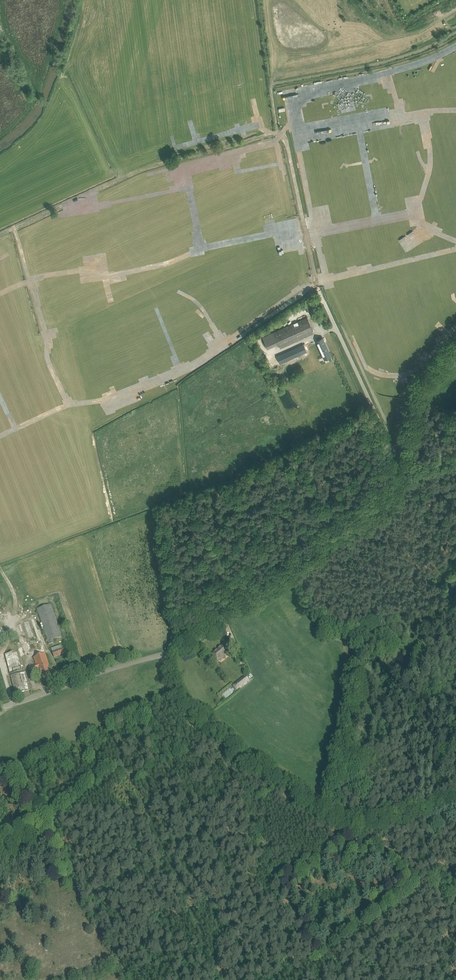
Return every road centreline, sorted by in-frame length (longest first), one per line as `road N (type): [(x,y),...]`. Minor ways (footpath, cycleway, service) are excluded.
road 1 (unclassified): [(0,707),(192,643),(389,486),(402,464)]
road 2 (track): [(277,134),(143,166),(0,236)]
road 3 (track): [(455,792),(397,818),(351,819),(213,728)]
road 4 (unclassified): [(402,464),(320,294)]
road 5 (track): [(320,294),(286,141),(277,134)]
road 6 (unclassified): [(402,464),(418,386),(455,343)]

